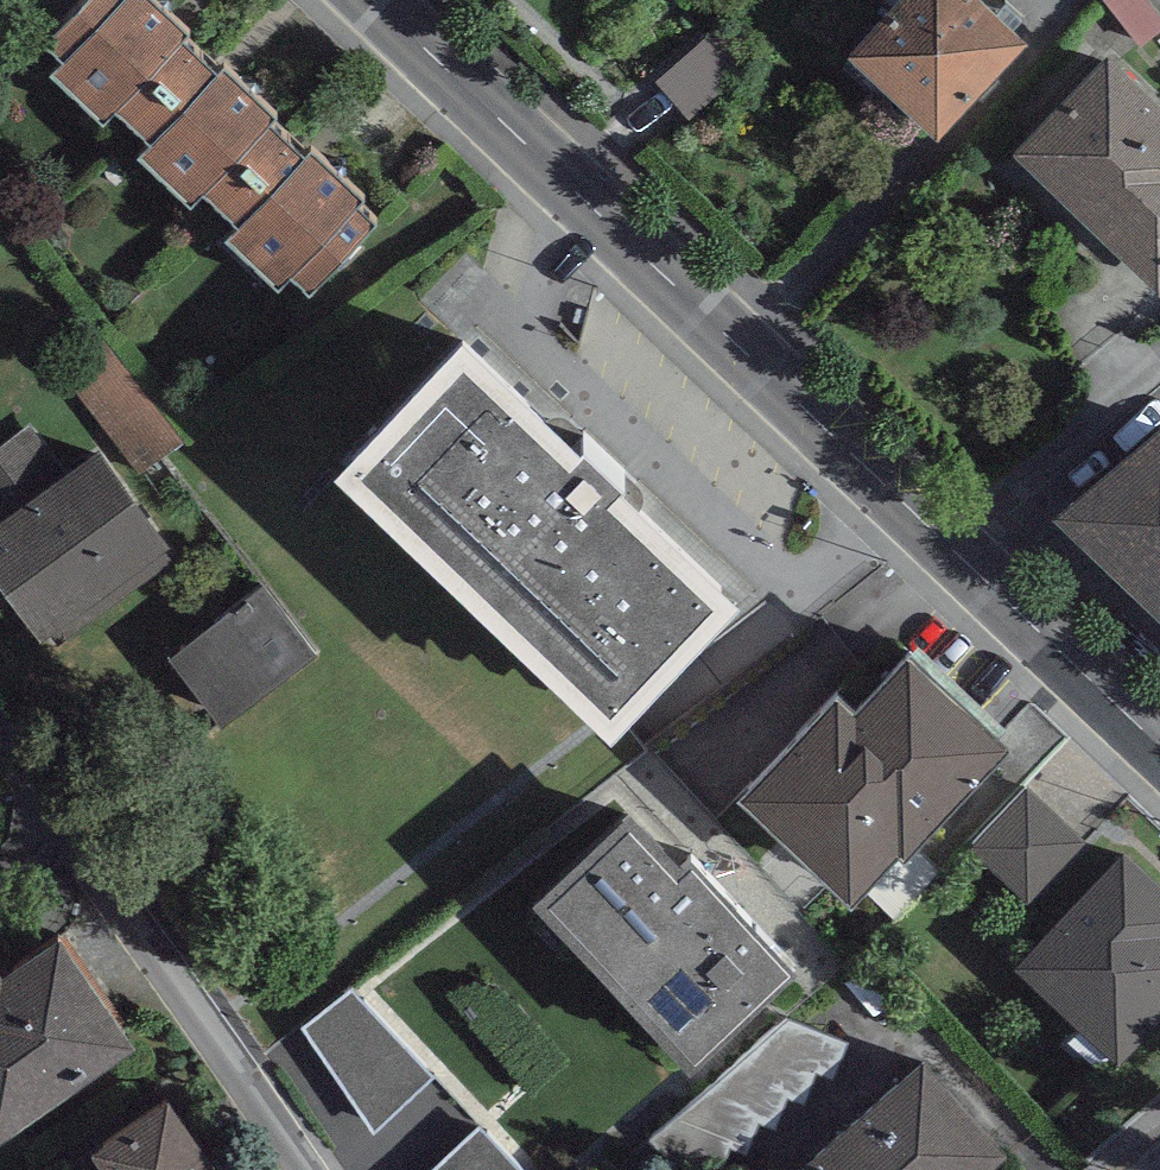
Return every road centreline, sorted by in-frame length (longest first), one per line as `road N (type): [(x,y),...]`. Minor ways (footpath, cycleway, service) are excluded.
road 1 (residential): [(1159,742),(381,0)]
road 2 (residential): [(0,736),(302,1169)]

